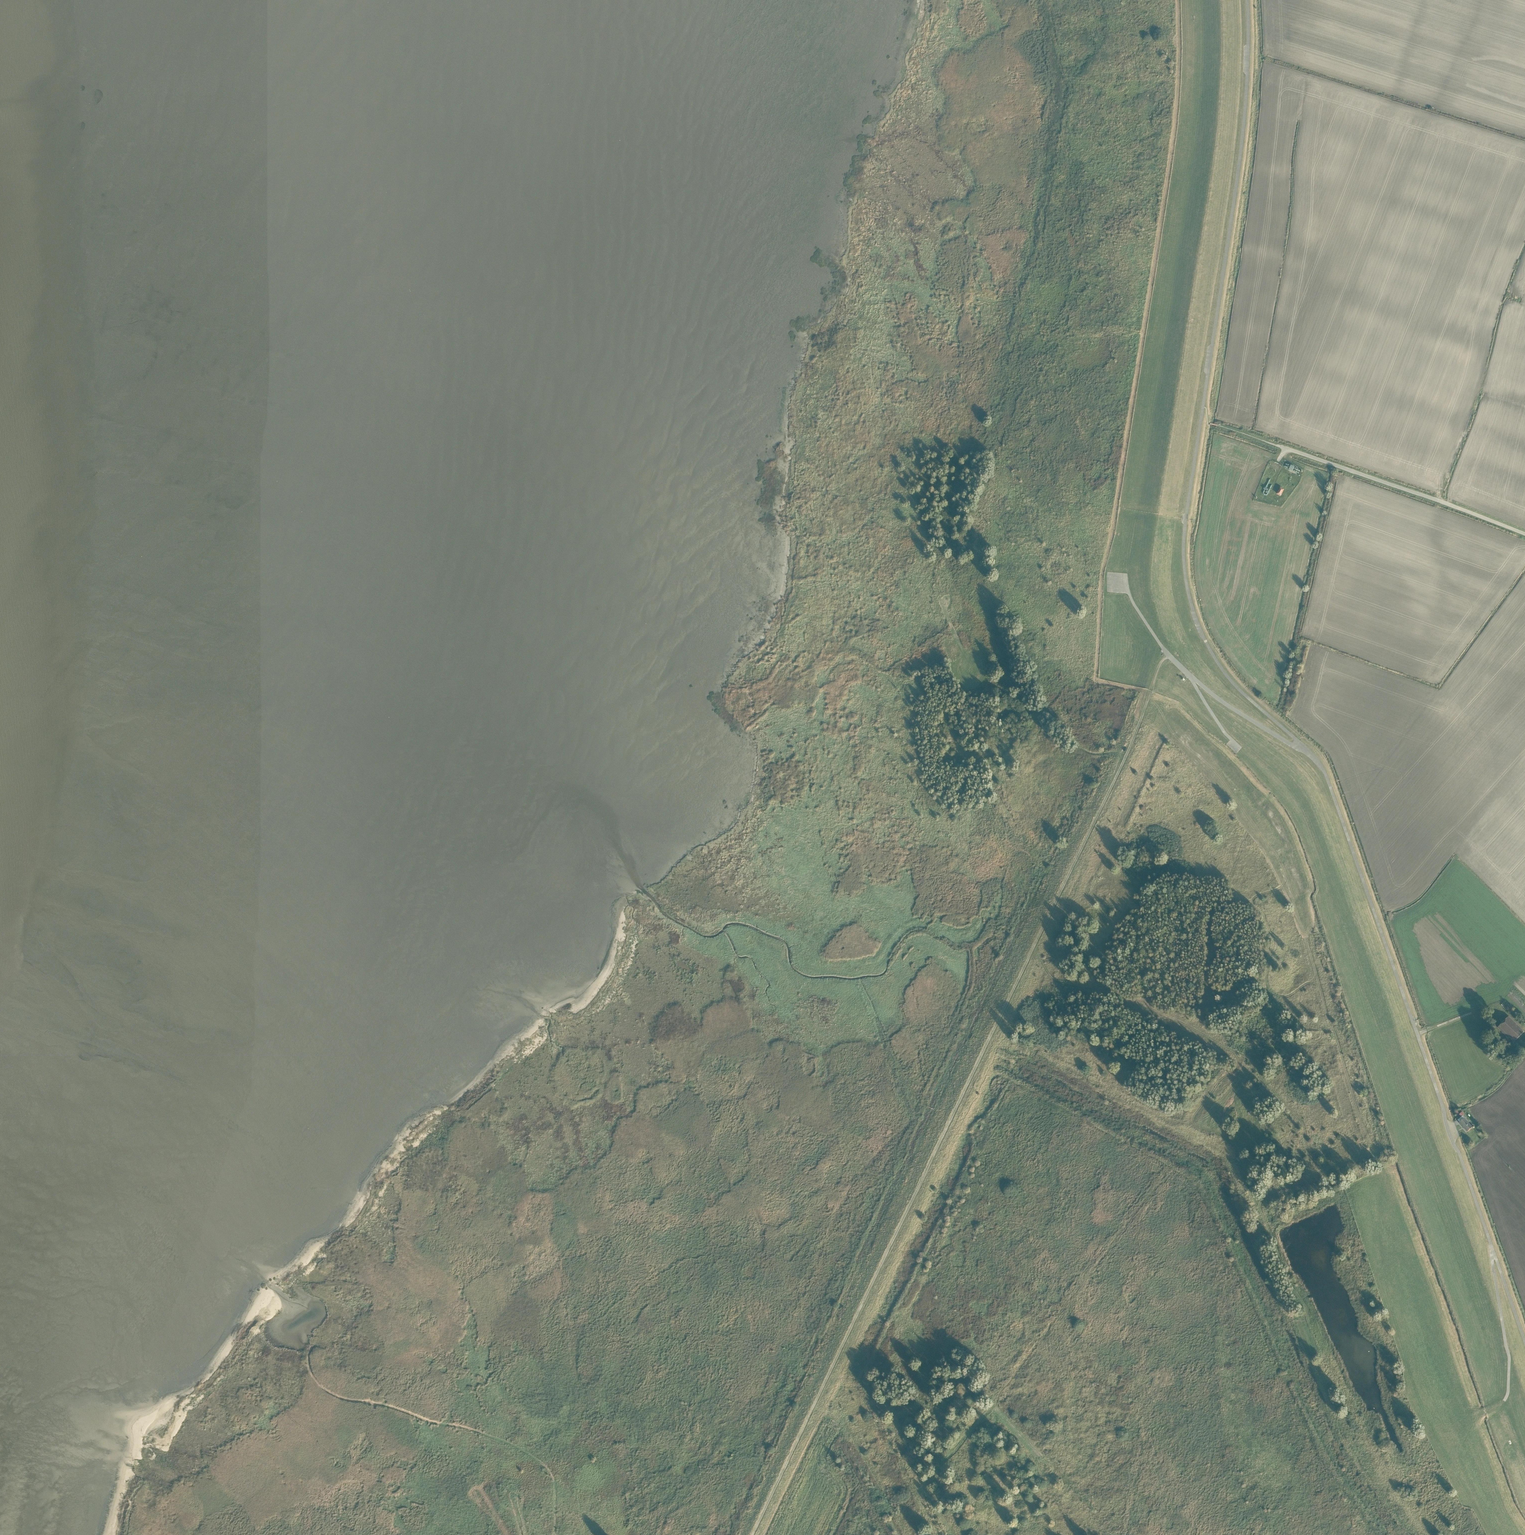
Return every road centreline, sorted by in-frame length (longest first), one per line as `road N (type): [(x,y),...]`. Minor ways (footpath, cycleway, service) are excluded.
road 1 (track): [(754,1534),(1170,657)]
road 2 (track): [(1306,750),(1226,674),(1199,629),(1185,569),(1244,124),(1247,0)]
road 3 (track): [(1398,1534),(1324,1425),(1218,1186),(1152,1136),(987,1050)]
road 4 (track): [(1495,1251),(1508,1392),(1477,1418),(1459,1453),(1489,1534)]
road 5 (track): [(1419,1033),(1327,774),(1306,750)]
road 6 (track): [(1524,535),(1271,444)]
road 7 (track): [(1306,750),(1238,711),(1170,657)]
road 8 (track): [(904,1534),(834,1412),(815,1405)]

